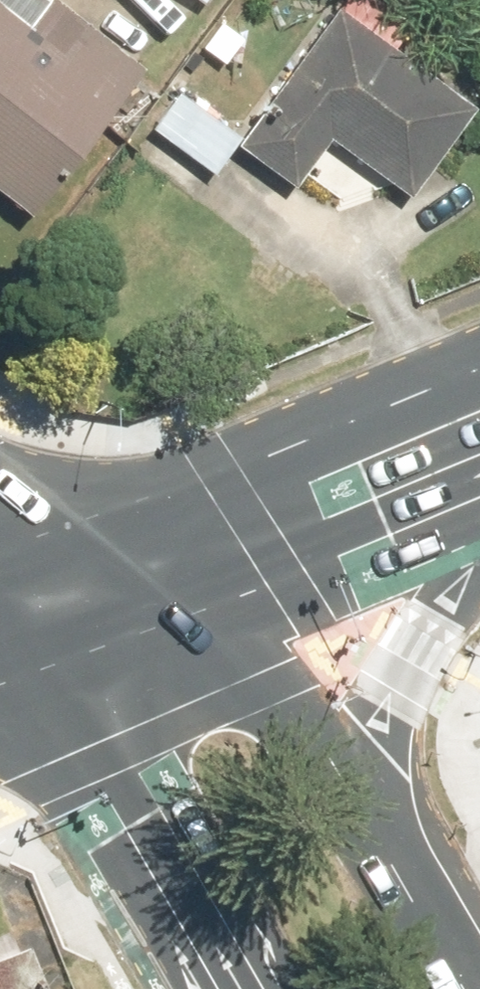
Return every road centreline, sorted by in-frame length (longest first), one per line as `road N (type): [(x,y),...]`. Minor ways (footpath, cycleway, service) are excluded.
road 1 (secondary): [(90,600),(479,433)]
road 2 (secondary): [(235,988),(137,820),(90,600)]
road 3 (secondary): [(90,600),(290,733),(360,811)]
road 4 (secondary): [(479,547),(375,739),(360,811)]
road 5 (secondary): [(360,811),(462,988)]

